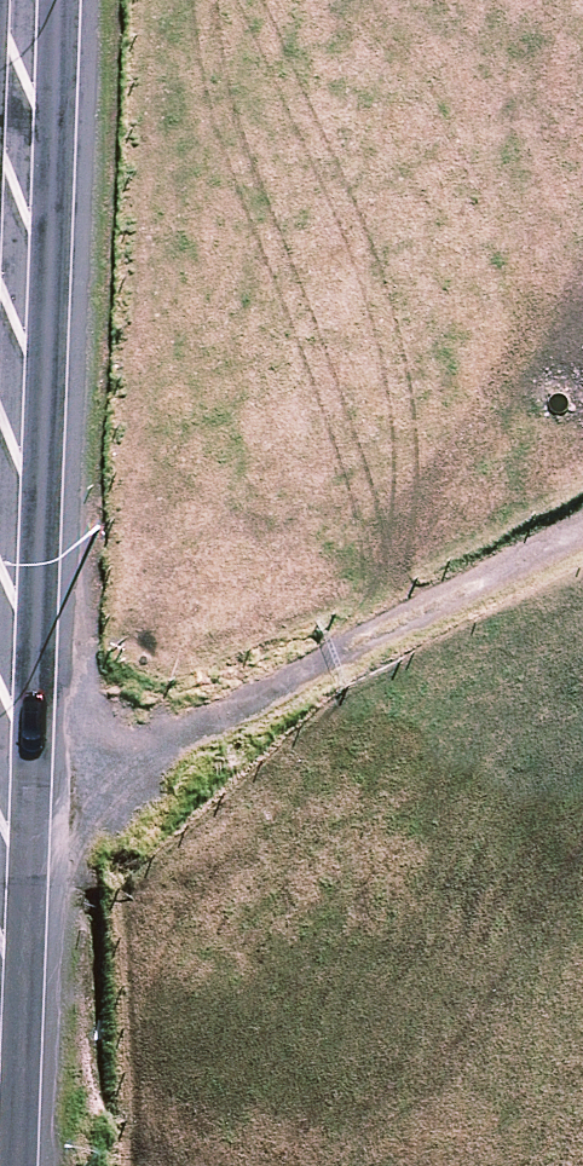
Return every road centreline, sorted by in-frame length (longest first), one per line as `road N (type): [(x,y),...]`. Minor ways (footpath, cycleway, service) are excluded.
road 1 (track): [(582,469),(79,702),(0,710)]
road 2 (secondary): [(0,628),(20,0)]

